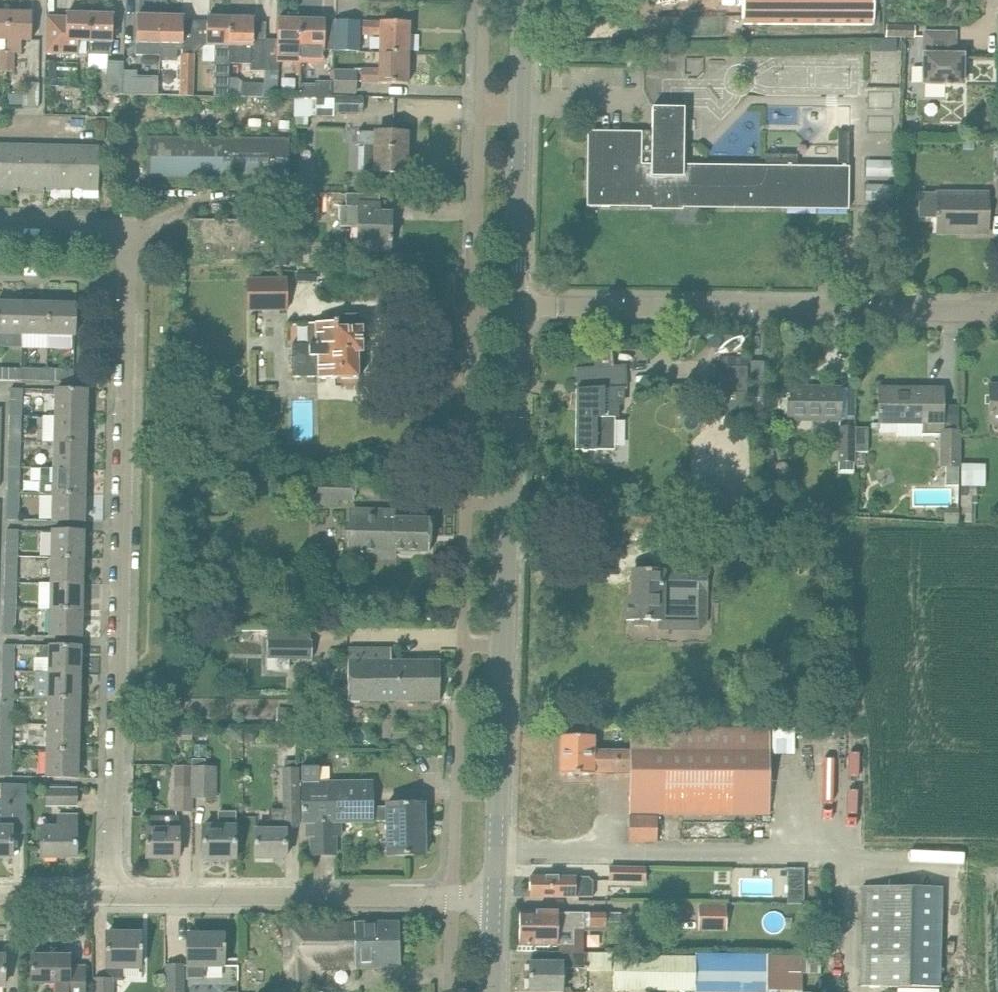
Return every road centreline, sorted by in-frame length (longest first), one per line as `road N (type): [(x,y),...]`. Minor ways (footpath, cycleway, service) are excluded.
road 1 (residential): [(112,892),(129,239),(114,223),(0,221)]
road 2 (residential): [(514,306),(997,312)]
road 3 (residential): [(112,892),(452,898)]
road 4 (residential): [(472,310),(479,108)]
road 5 (tertiary): [(514,306),(520,108)]
road 6 (tertiary): [(497,792),(503,643)]
road 7 (residential): [(457,791),(462,642)]
road 8 (residential): [(467,504),(471,355)]
road 9 (tertiary): [(506,505),(512,357)]
road 10 (residential): [(462,642),(467,504)]
road 11 (tertiary): [(503,643),(506,505)]

